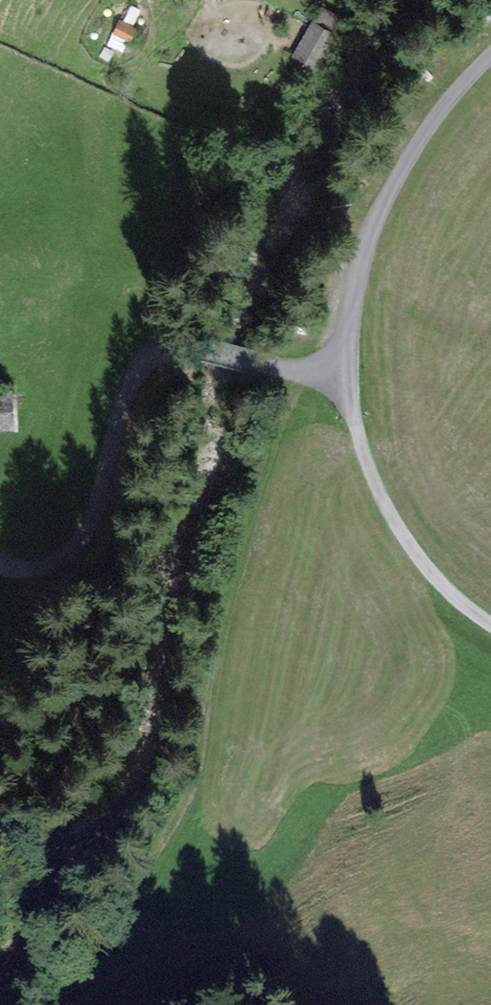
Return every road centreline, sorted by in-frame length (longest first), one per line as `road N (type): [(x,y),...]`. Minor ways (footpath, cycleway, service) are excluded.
road 1 (track): [(308,372),(281,420),(218,615),(191,780),(66,1004)]
road 2 (track): [(308,372),(184,344),(159,349),(126,391),(84,537),(50,565),(0,565)]
road 3 (track): [(348,373),(358,279),(379,211),(418,140),(490,54)]
road 4 (track): [(490,625),(455,599),(396,525),(360,441),(348,373)]

